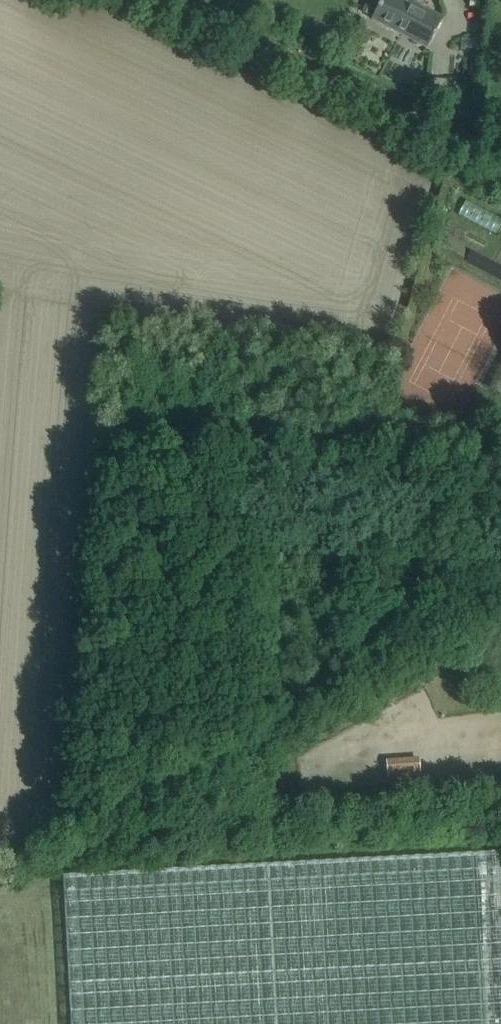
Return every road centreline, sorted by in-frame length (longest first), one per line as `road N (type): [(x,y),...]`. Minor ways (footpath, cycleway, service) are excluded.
road 1 (unclassified): [(500,169),(142,0)]

